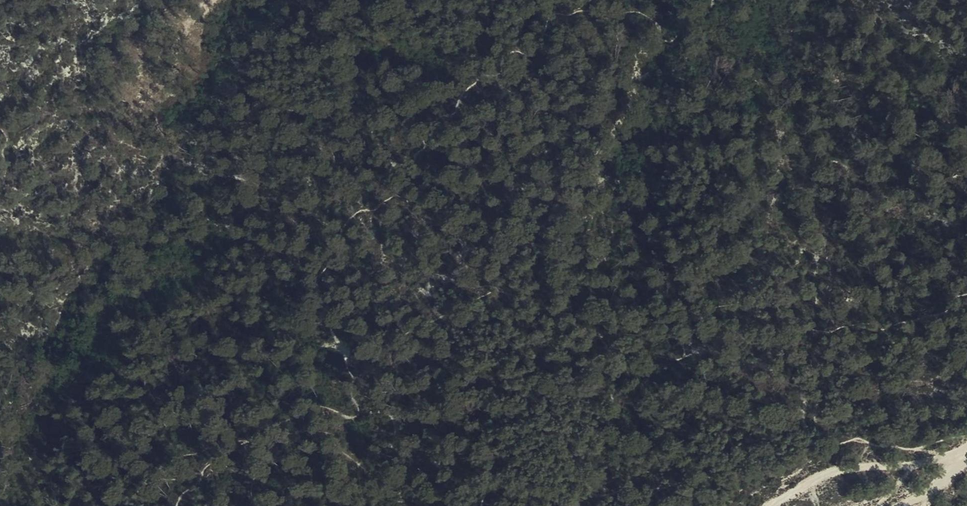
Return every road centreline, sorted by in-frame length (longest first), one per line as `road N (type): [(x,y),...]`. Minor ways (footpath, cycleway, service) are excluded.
road 1 (track): [(966,457),(838,472),(773,505)]

